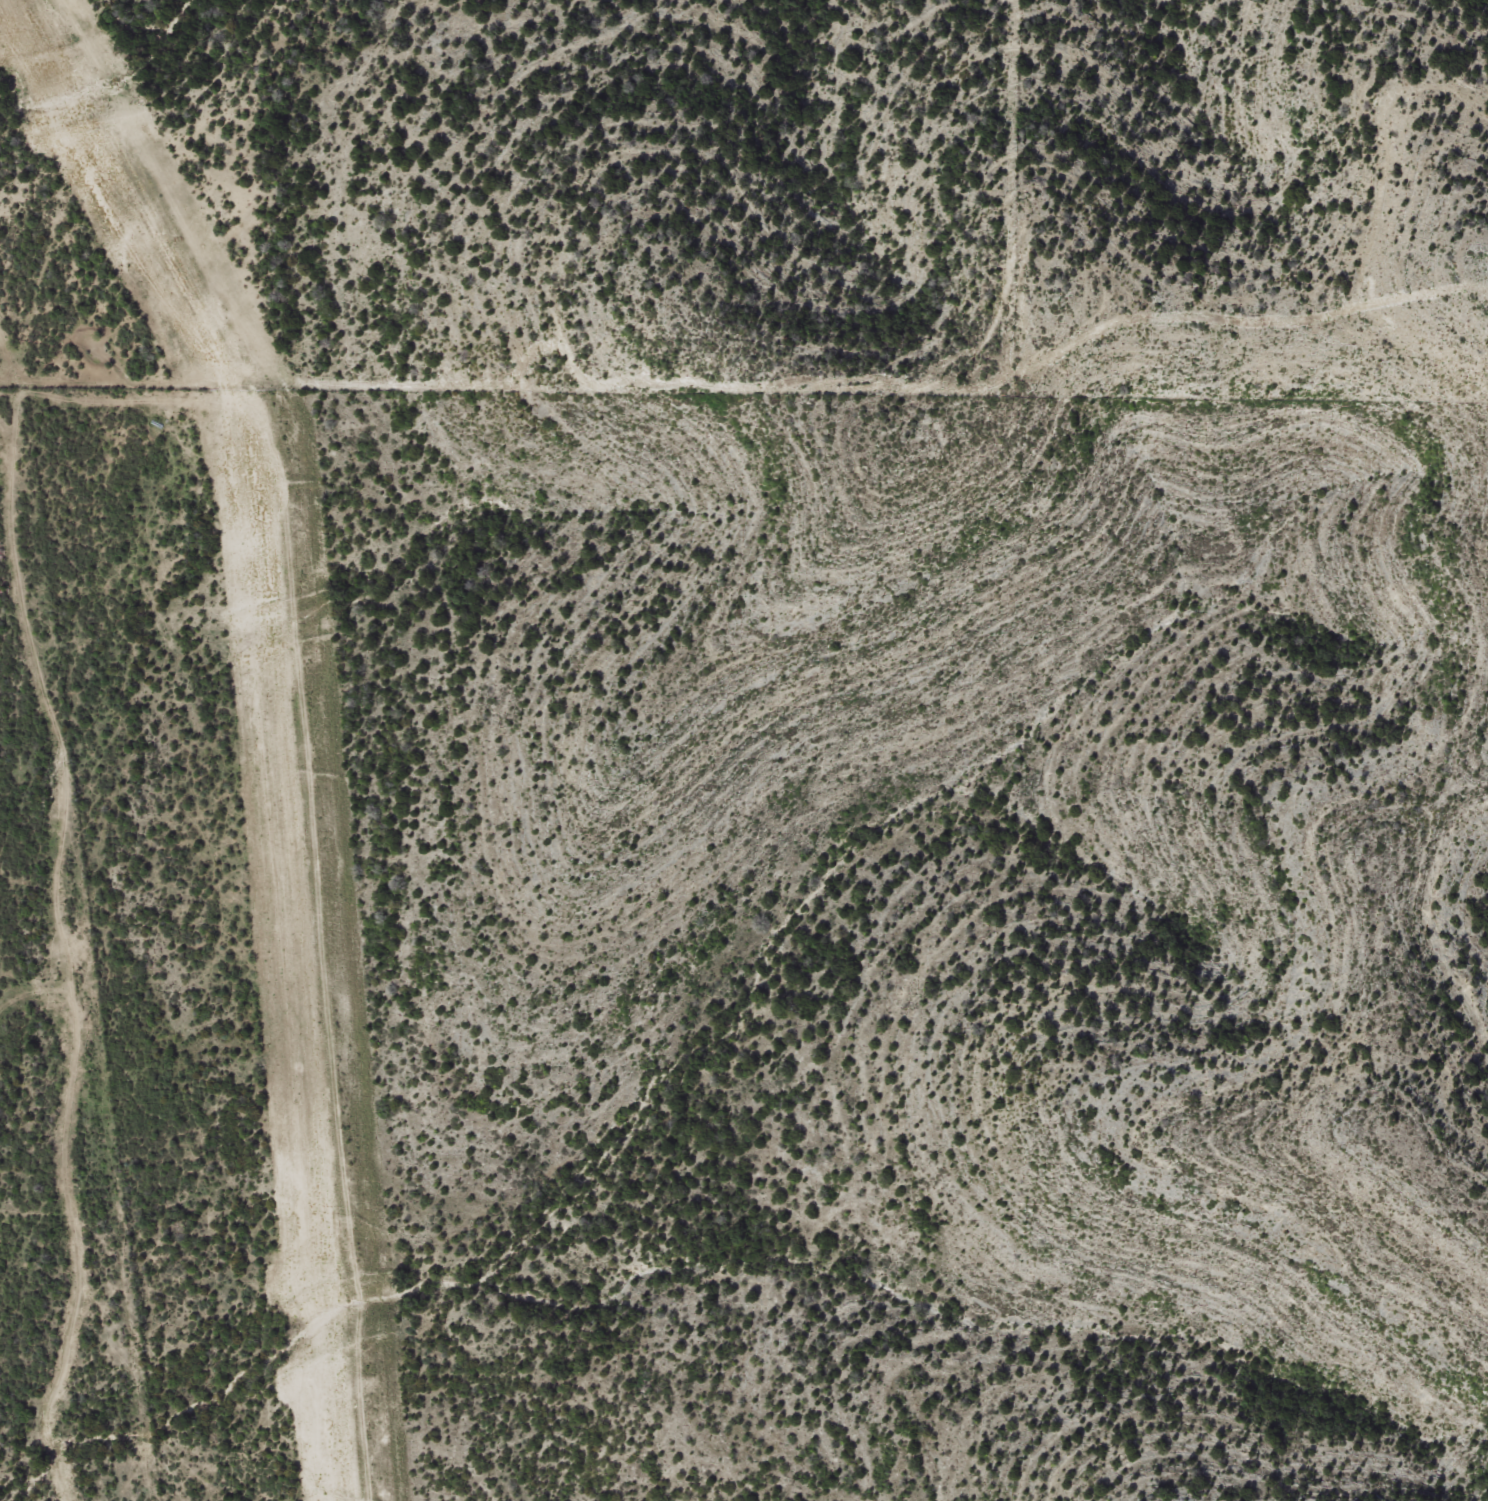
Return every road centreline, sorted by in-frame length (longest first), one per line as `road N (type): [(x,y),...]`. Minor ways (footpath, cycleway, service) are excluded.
road 1 (track): [(70,1500),(46,1427),(83,1305),(81,1222),(64,1205),(0,1198)]

